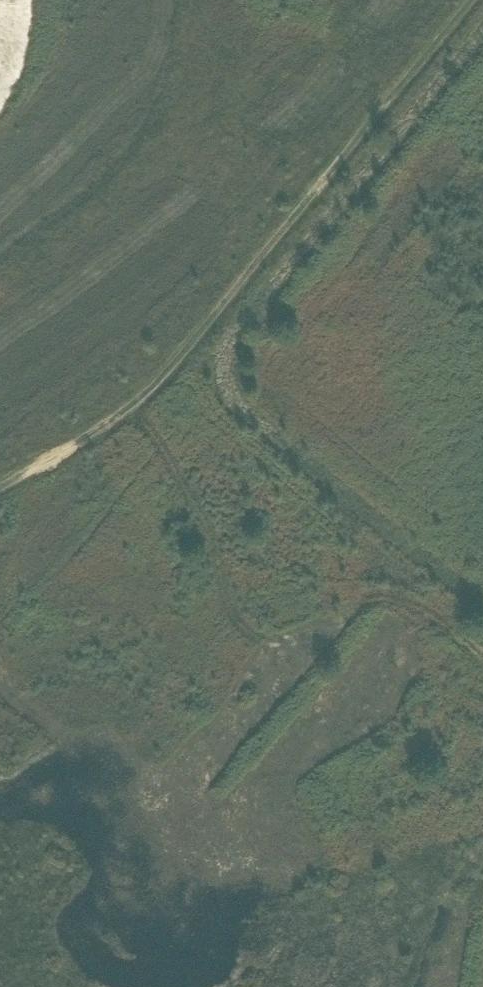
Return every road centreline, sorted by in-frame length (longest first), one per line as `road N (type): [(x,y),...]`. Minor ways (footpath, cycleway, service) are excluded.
road 1 (track): [(0,487),(151,388),(469,0)]
road 2 (track): [(134,401),(203,522),(244,631),(286,635),(341,608),(397,601),(437,615),(482,663)]

